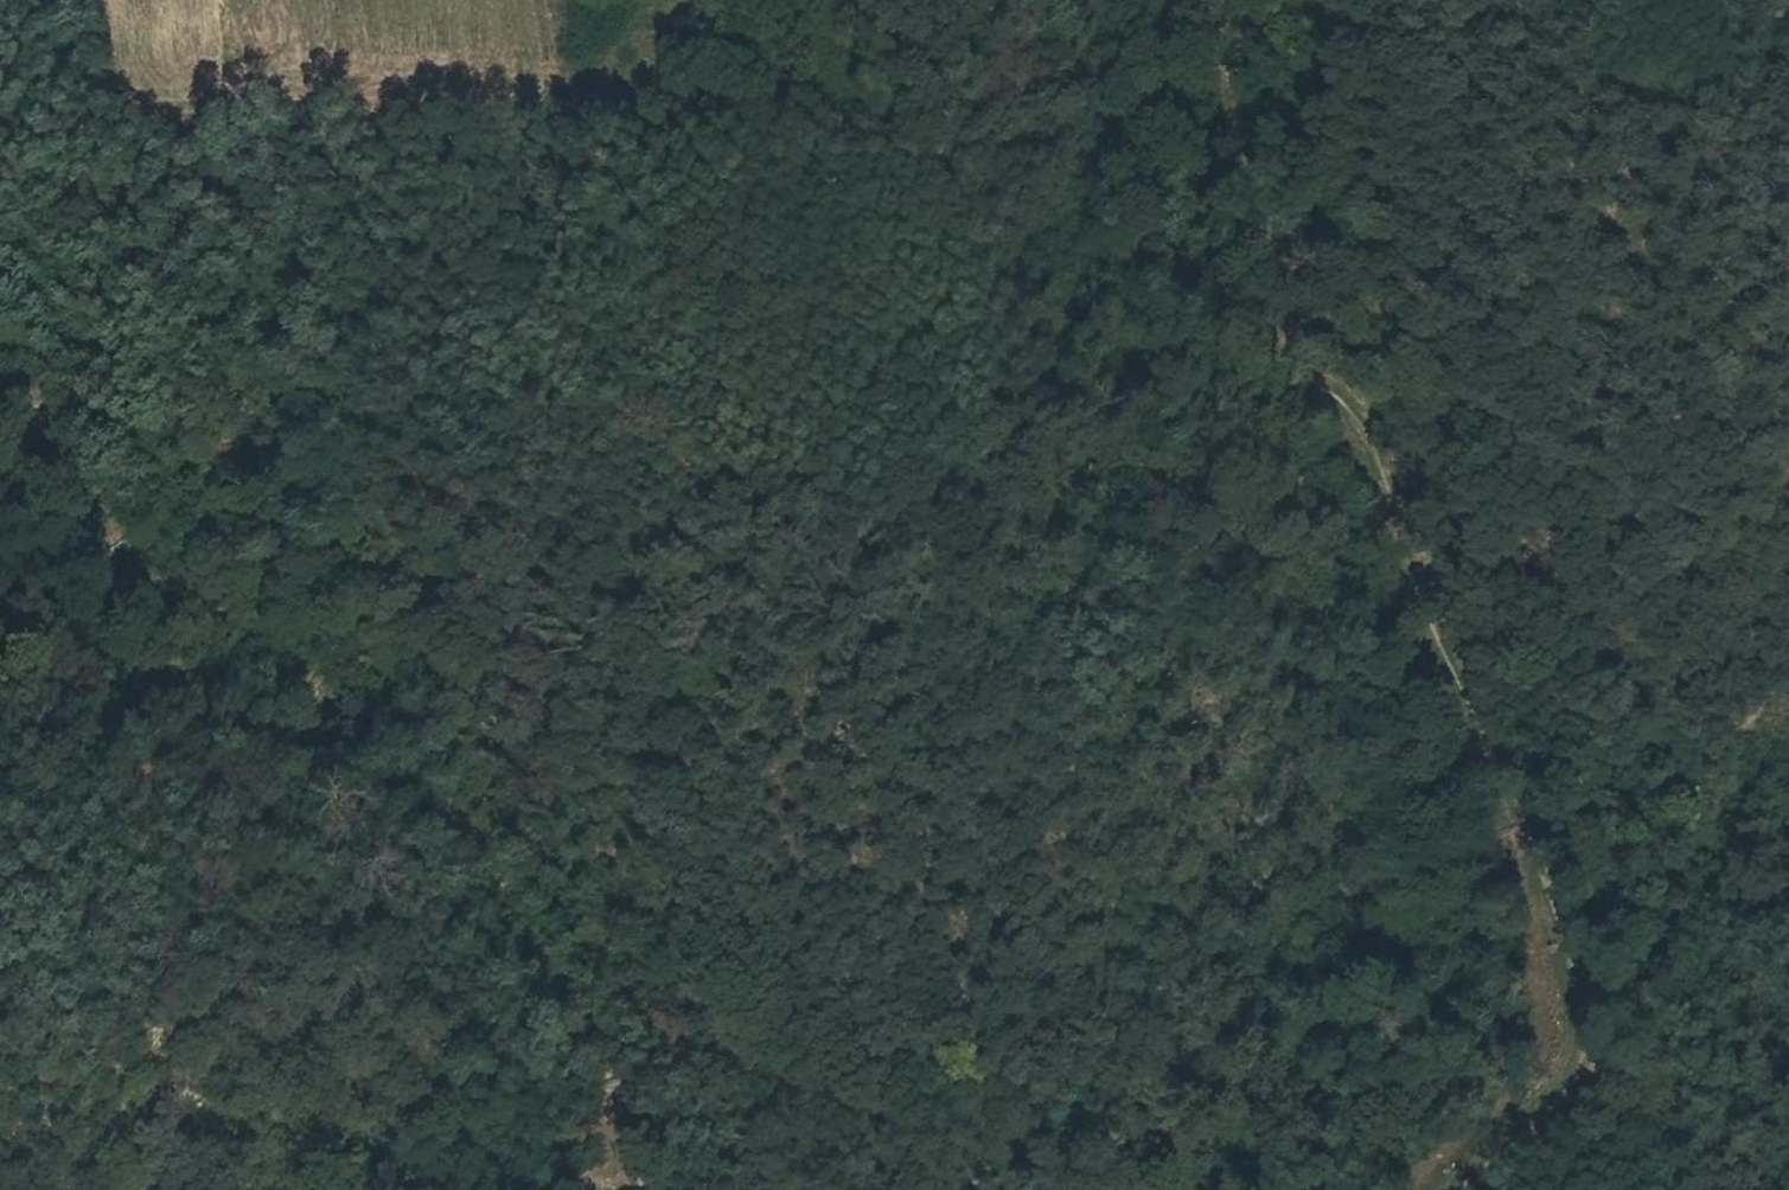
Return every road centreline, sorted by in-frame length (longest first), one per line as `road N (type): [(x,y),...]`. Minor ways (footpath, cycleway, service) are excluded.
road 1 (track): [(1468,1189),(1546,1123),(1594,1051),(1581,968),(1541,848),(1460,690)]
road 2 (track): [(1594,1051),(1668,1111),(1739,1189)]

